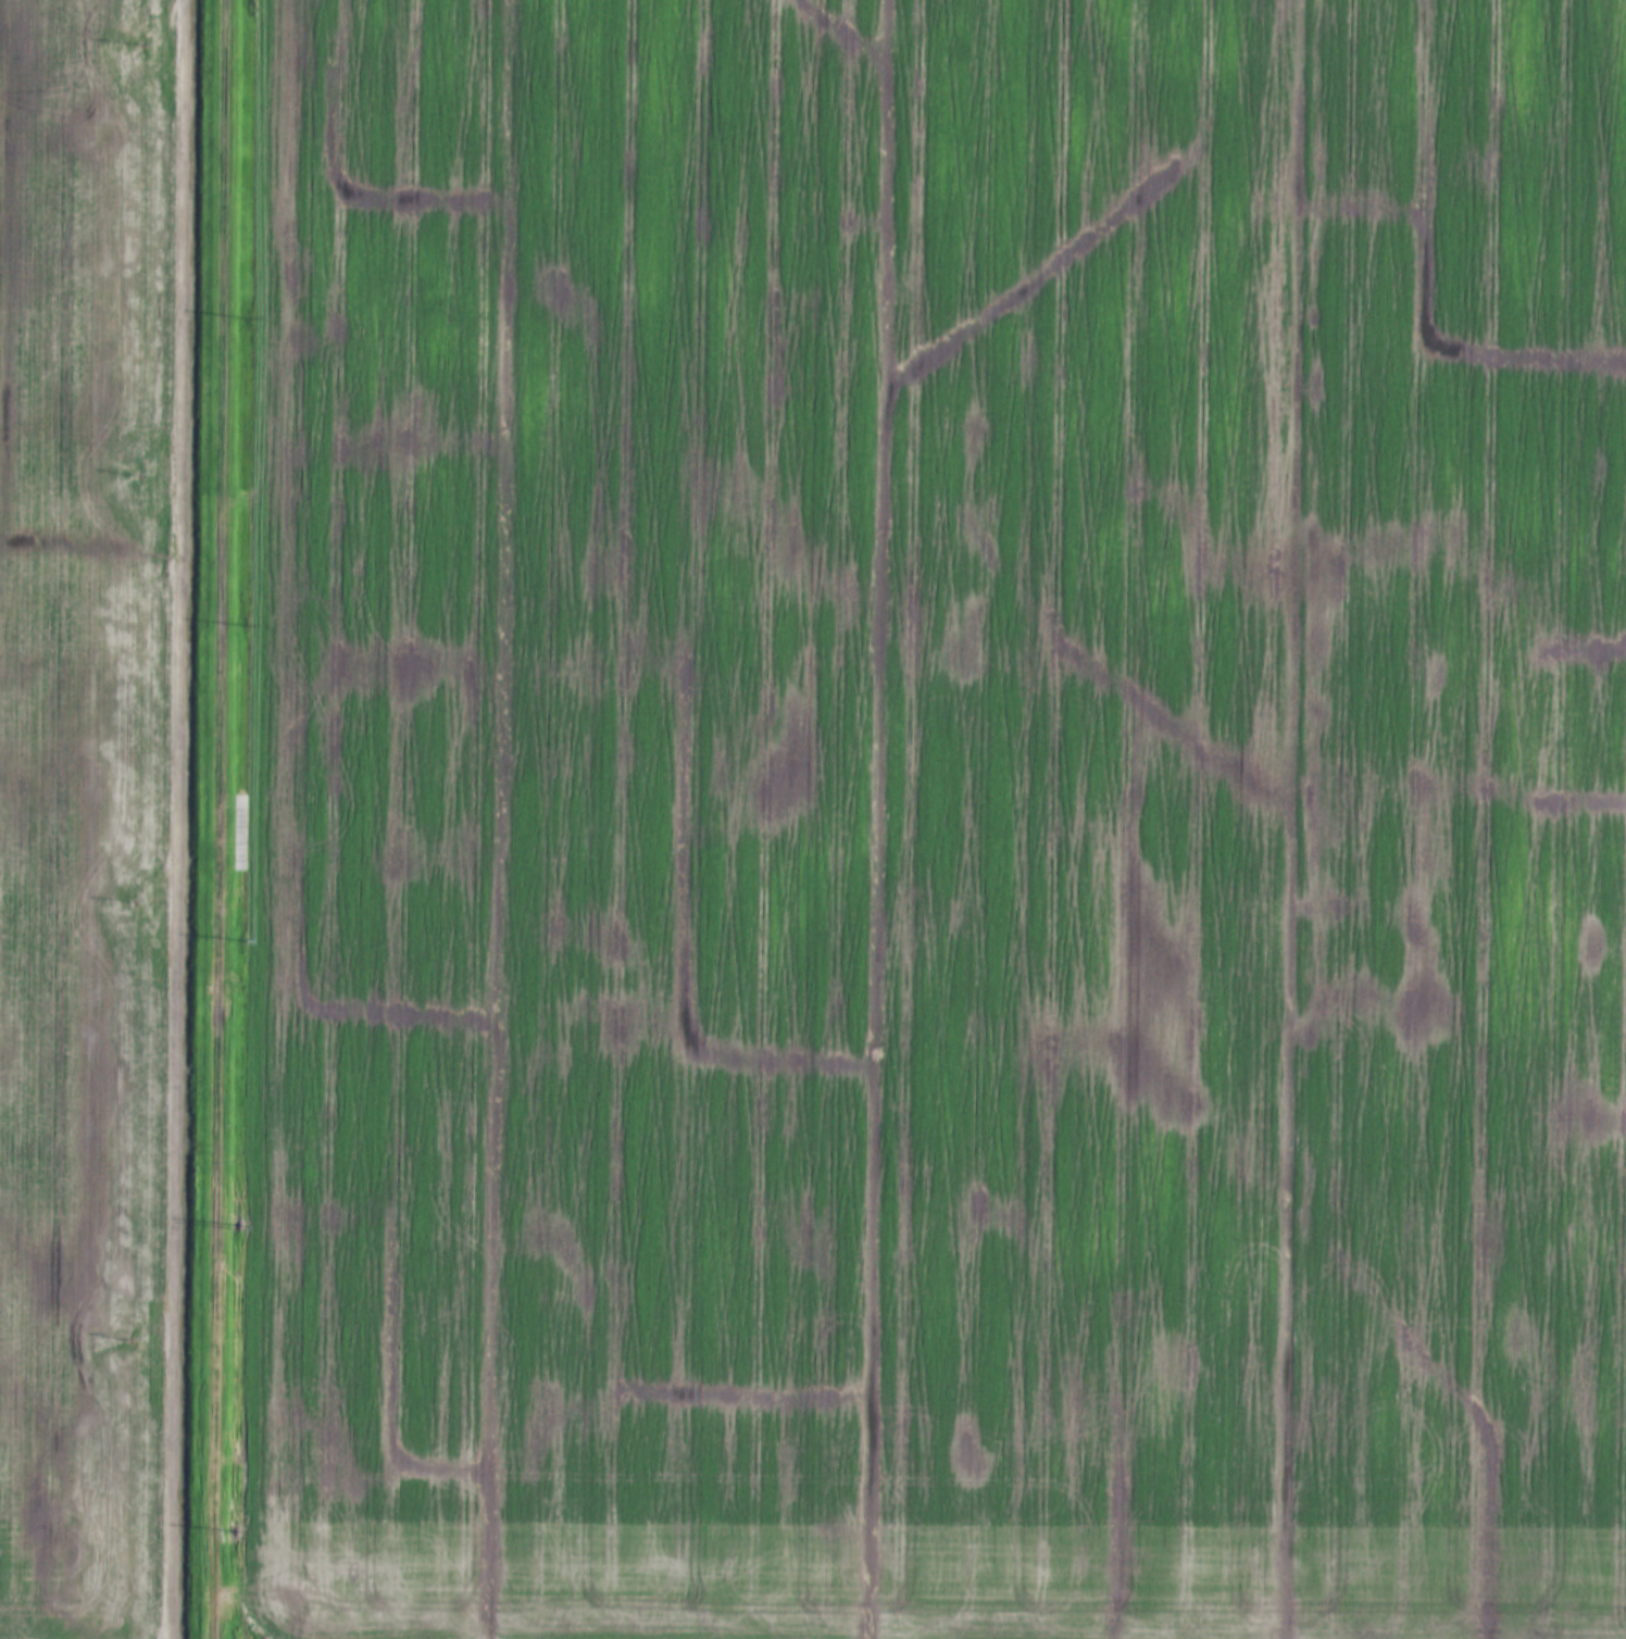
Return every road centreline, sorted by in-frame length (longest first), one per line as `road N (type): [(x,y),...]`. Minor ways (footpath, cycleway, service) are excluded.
road 1 (residential): [(212,1638),(226,0)]

